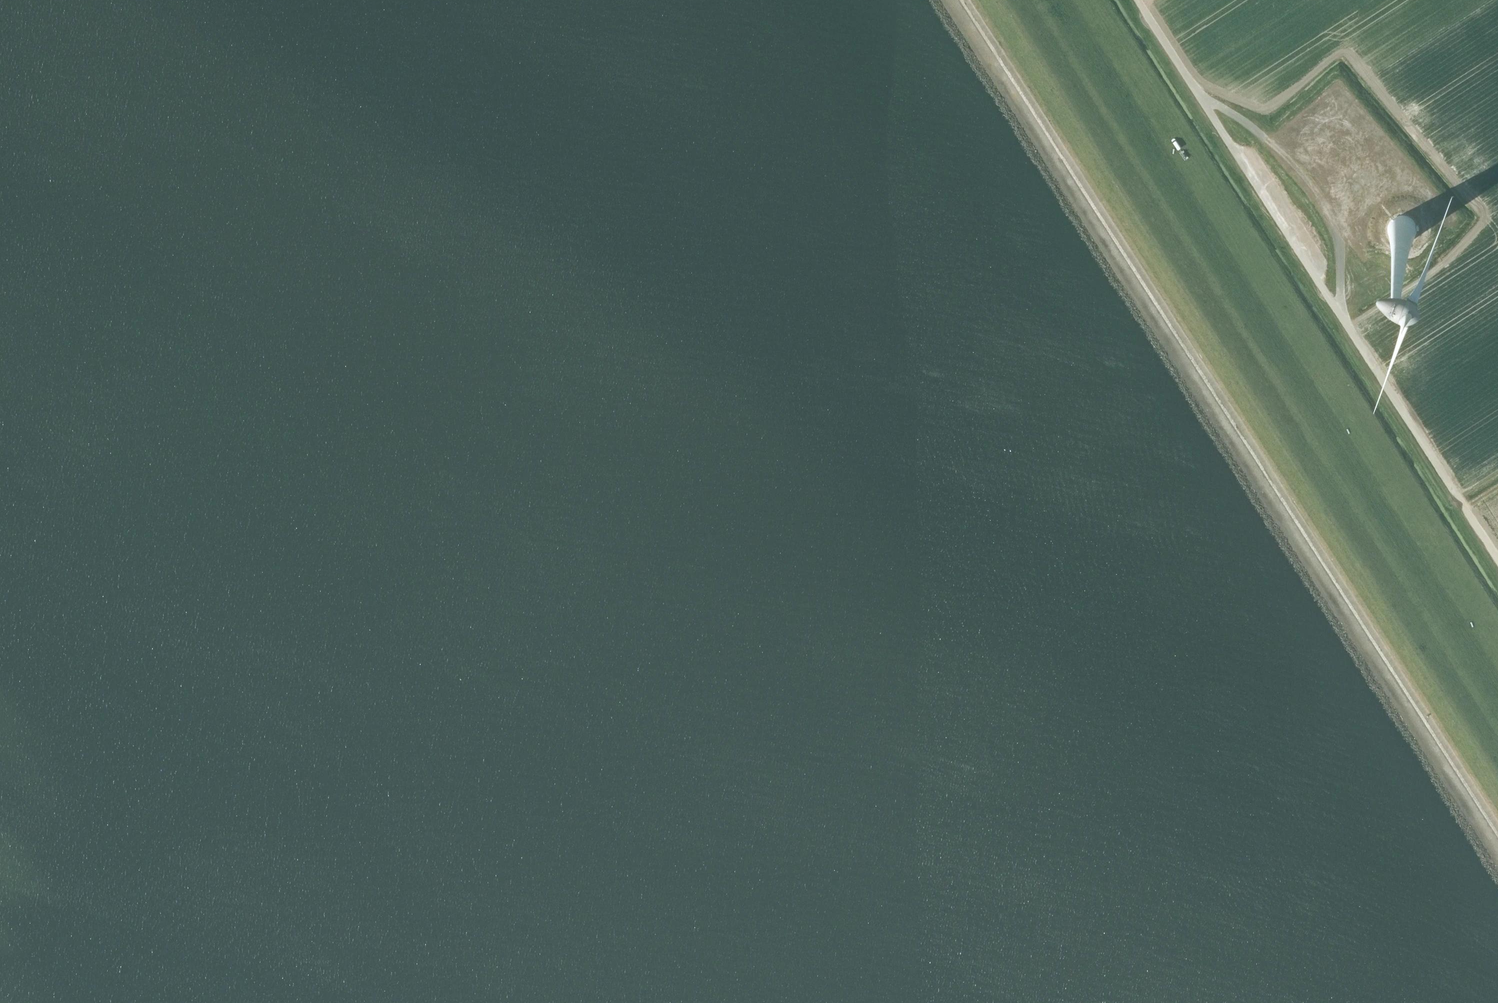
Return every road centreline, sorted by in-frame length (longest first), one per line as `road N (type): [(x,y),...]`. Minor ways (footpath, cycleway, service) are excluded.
road 1 (unclassified): [(967,0),(1497,826)]

